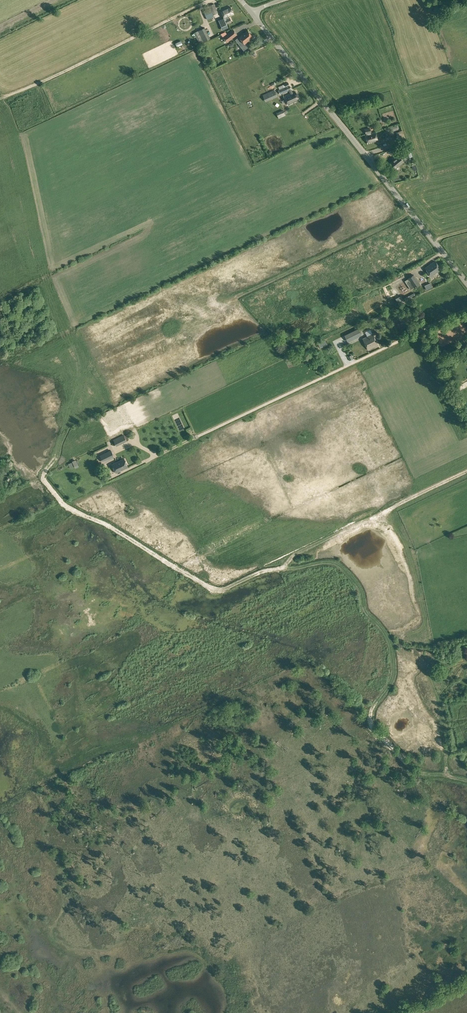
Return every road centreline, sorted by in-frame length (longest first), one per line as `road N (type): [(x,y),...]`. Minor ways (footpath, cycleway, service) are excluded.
road 1 (track): [(466,471),(282,568),(215,593),(63,503),(39,473)]
road 2 (tertiary): [(466,285),(250,11)]
road 3 (track): [(210,0),(0,98)]

